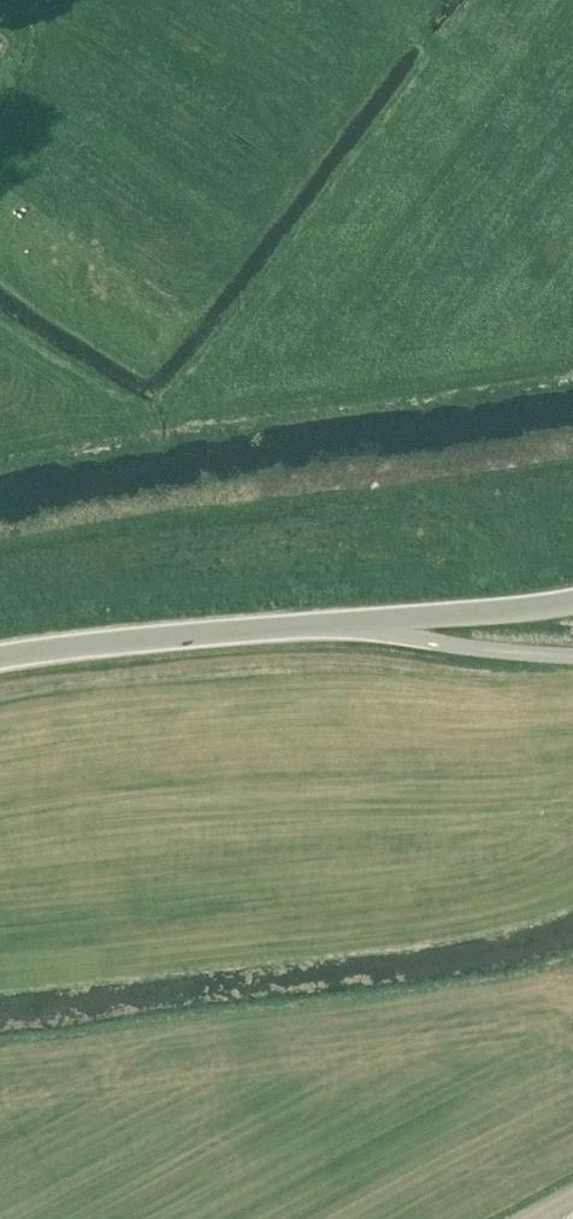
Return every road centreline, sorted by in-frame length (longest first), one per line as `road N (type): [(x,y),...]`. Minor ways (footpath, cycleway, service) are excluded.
road 1 (unclassified): [(0,657),(356,620)]
road 2 (unclassified): [(572,655),(470,648),(356,620)]
road 3 (unclassified): [(356,620),(572,602)]

